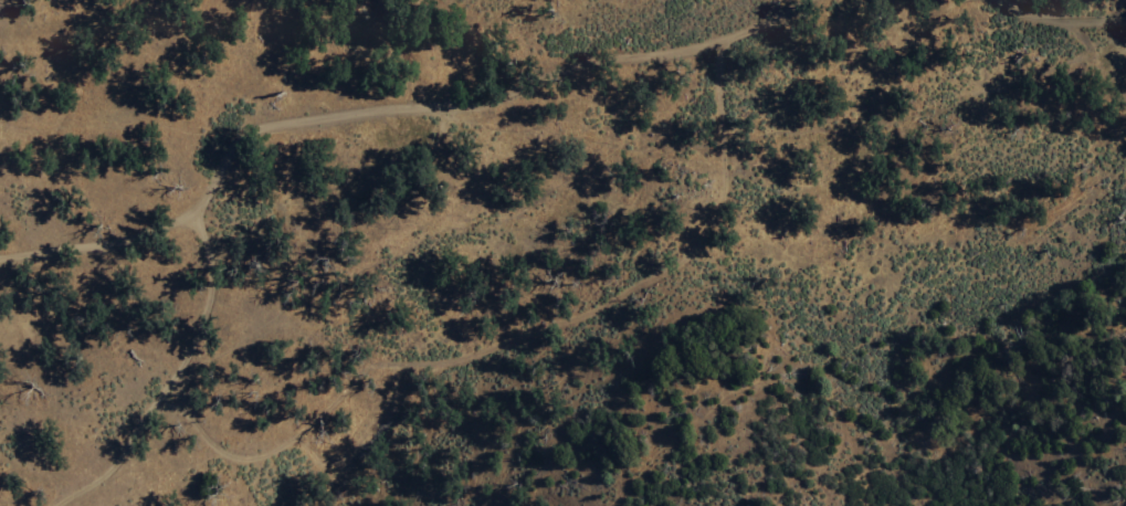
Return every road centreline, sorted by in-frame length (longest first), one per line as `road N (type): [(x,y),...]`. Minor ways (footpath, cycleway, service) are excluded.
road 1 (residential): [(49,505),(116,457),(188,344),(206,291),(196,207),(248,125),(514,84),(593,54),(717,32),(784,0)]
road 2 (track): [(717,32),(720,177),(706,220),(675,254),(593,304),(472,350),(318,365),(298,393),(288,430),(256,449),(210,438),(171,369)]
road 3 (residential): [(0,252),(98,238),(196,207)]

